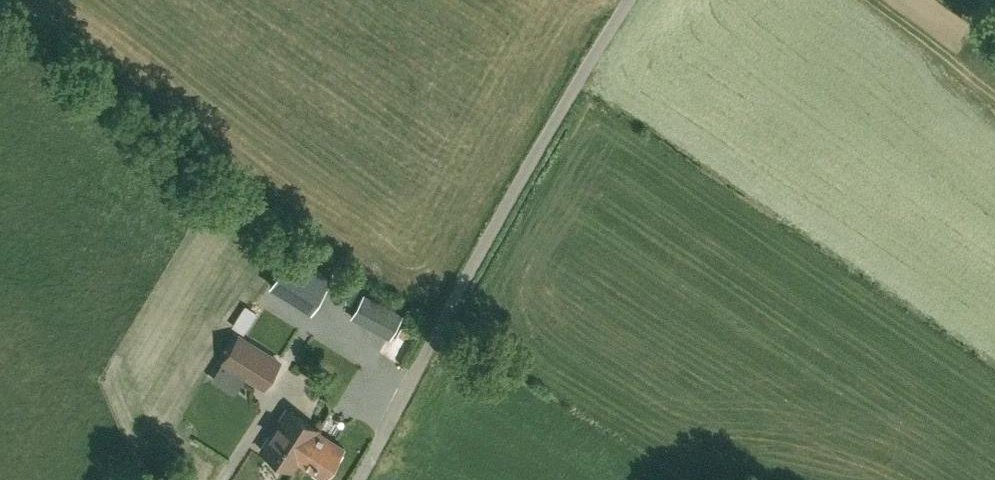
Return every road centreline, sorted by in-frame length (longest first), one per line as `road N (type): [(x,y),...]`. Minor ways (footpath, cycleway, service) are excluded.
road 1 (unclassified): [(360,479),(627,0)]
road 2 (track): [(871,0),(994,97)]

